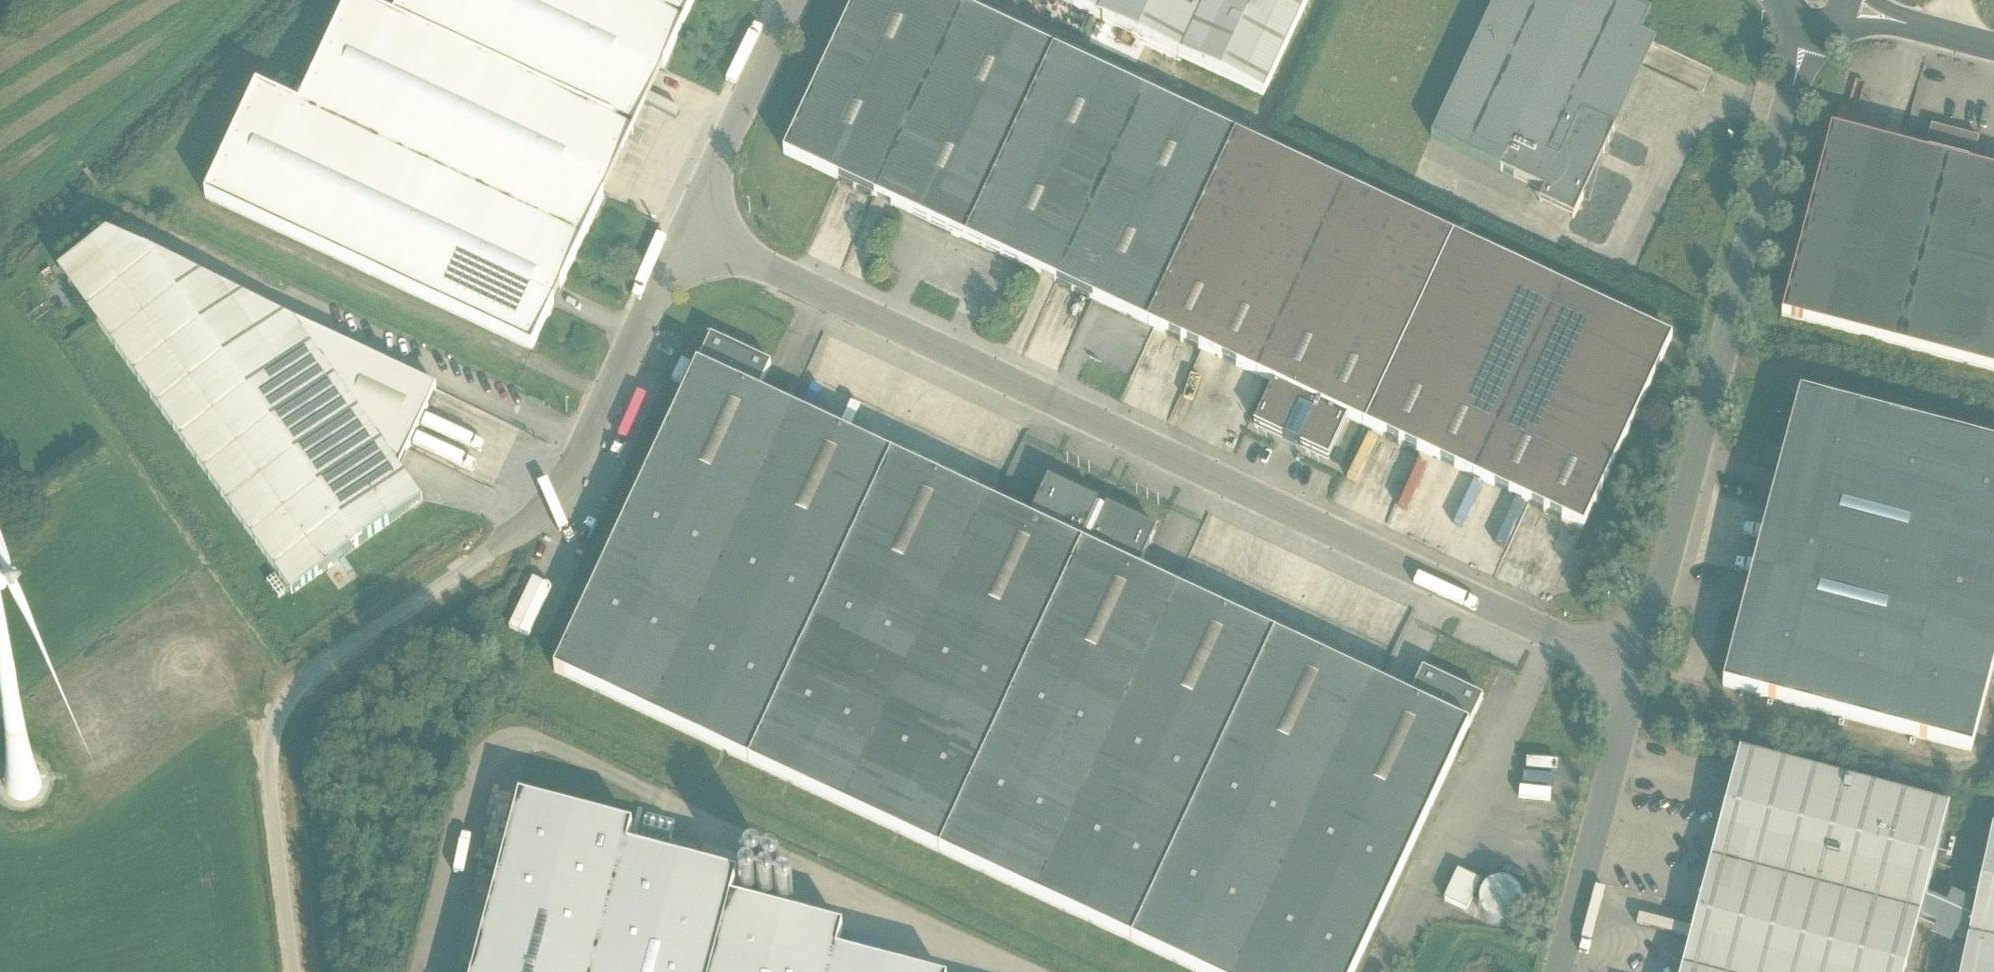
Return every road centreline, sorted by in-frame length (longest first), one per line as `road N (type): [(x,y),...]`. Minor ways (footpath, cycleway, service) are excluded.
road 1 (unclassified): [(1636,673),(684,228)]
road 2 (unclassified): [(684,228),(568,475),(538,517),(302,684),(271,727),(269,780),(293,971)]
road 3 (unclassified): [(1810,33),(1636,673)]
road 4 (unclassified): [(1636,673),(1557,971)]
road 5 (unclassified): [(792,0),(684,228)]
road 6 (unclassified): [(1993,48),(1853,10)]

